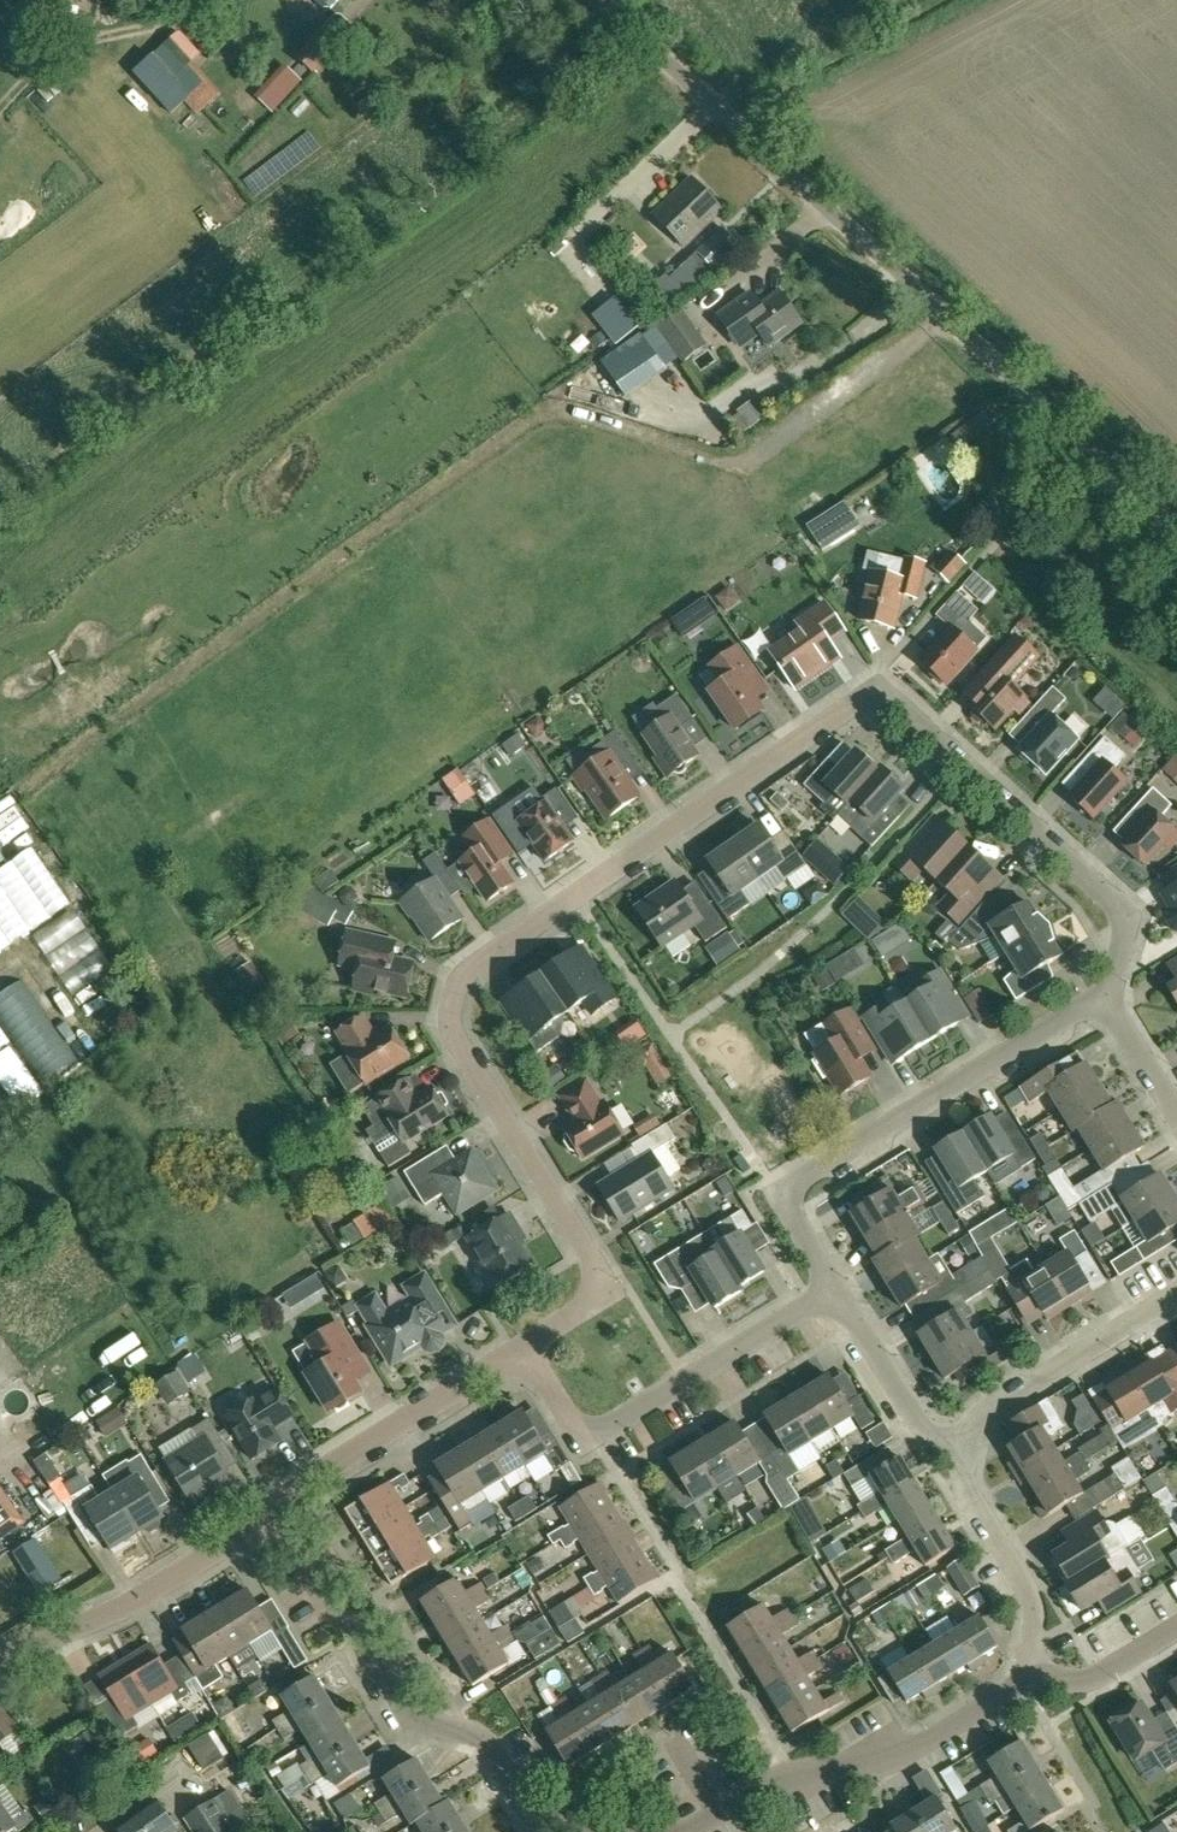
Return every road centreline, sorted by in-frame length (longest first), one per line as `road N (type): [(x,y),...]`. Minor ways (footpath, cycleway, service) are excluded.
road 1 (residential): [(523,1345),(605,1291),(450,1026),(450,996),(465,967),(567,890),(845,703),(872,689),(888,692),(1112,900),(1122,919),(1104,1000)]
road 2 (unclassified): [(1176,525),(600,0)]
road 3 (residential): [(836,1288),(781,1195),(1104,1000)]
road 4 (residential): [(584,1831),(533,1814),(483,1739),(401,1710),(353,1627),(326,1608),(271,1519)]
road 5 (residential): [(523,1345),(582,1437),(836,1288)]
road 6 (residential): [(680,1831),(761,1783),(905,1753),(1032,1673)]
road 7 (residential): [(0,1669),(271,1519)]
road 8 (residential): [(271,1519),(298,1484),(523,1345)]
road 9 (residential): [(962,1449),(987,1412),(1176,1291)]
road 10 (residential): [(1032,1673),(1030,1595),(964,1483),(962,1449)]
road 11 (residential): [(962,1449),(927,1430),(836,1288)]
road 12 (residential): [(1032,1673),(1084,1680),(1176,1624)]
road 13 (residential): [(1176,1118),(1104,1000)]

